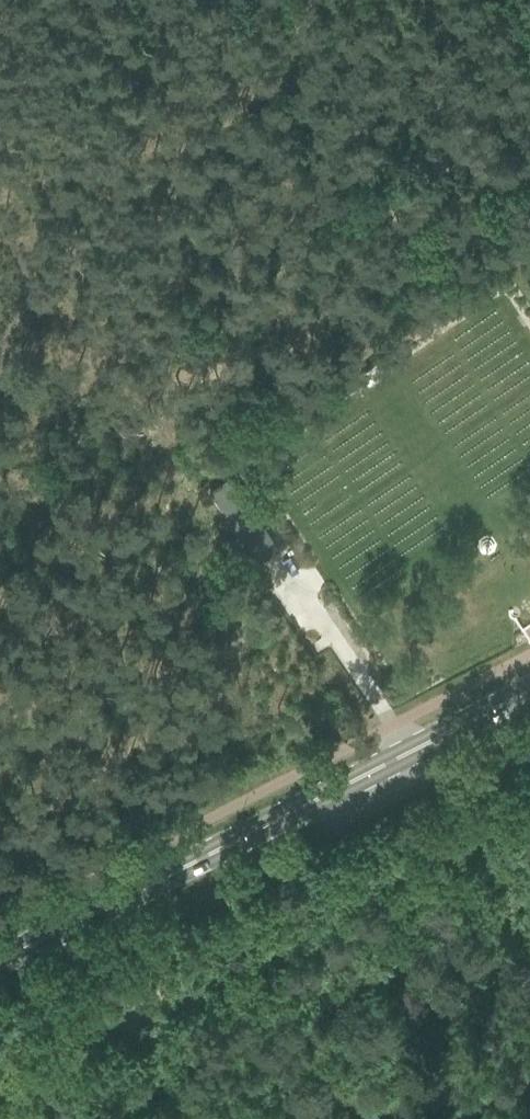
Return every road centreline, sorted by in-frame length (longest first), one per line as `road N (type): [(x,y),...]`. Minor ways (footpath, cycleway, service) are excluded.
road 1 (secondary): [(0,962),(529,693)]

